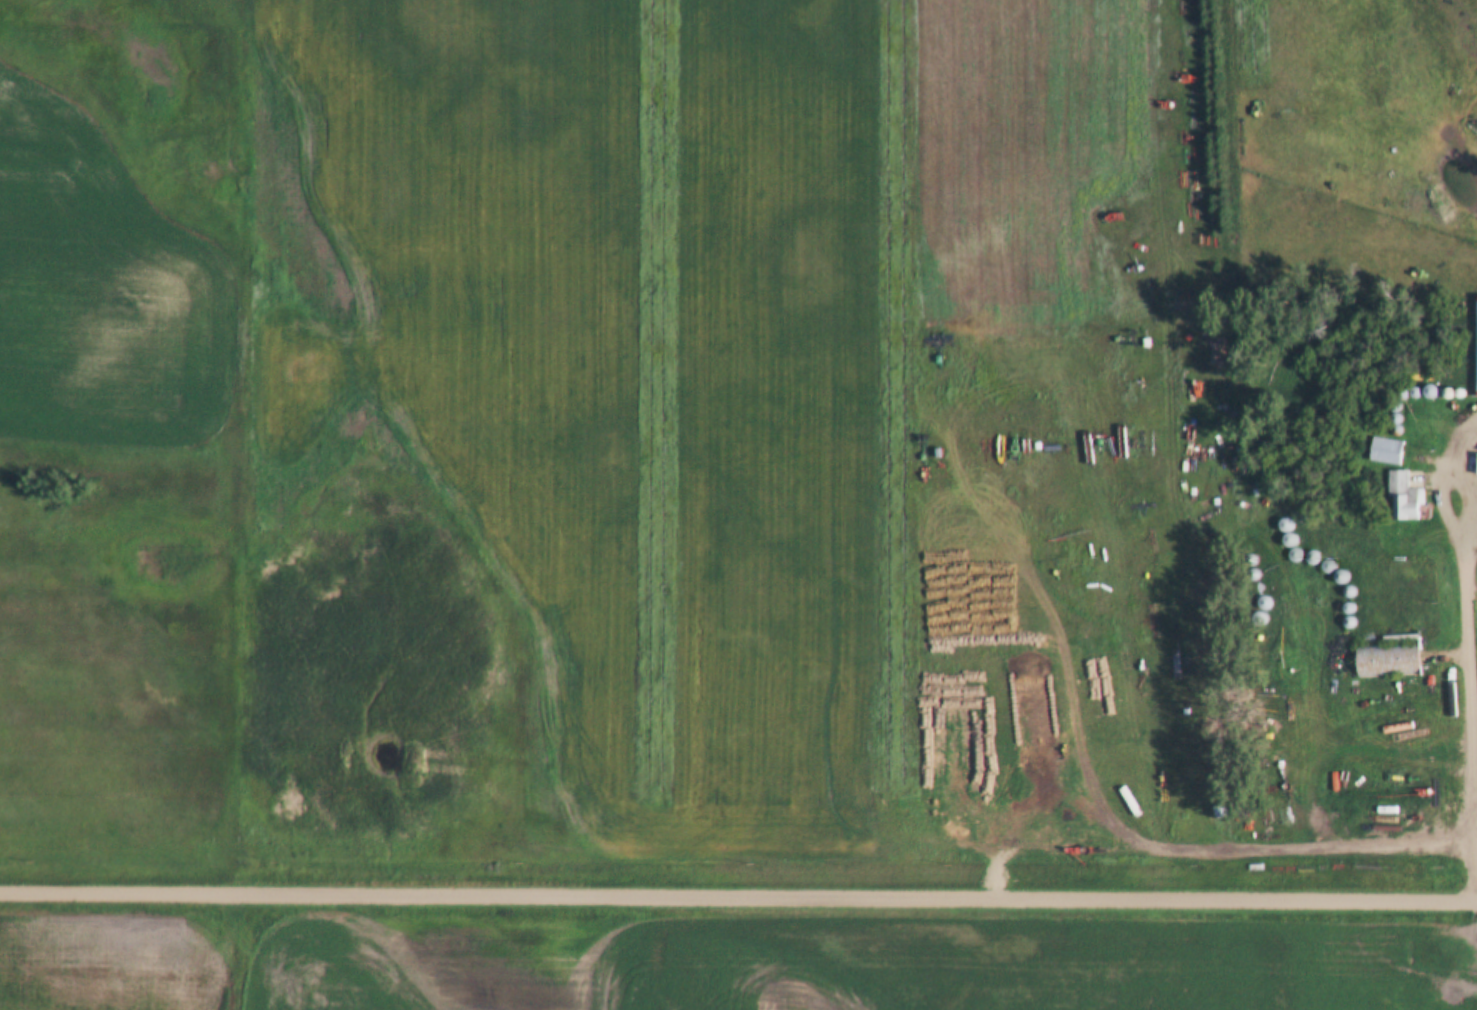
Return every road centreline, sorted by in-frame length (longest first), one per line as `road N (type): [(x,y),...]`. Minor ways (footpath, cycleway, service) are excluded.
road 1 (residential): [(0,888),(1476,895)]

